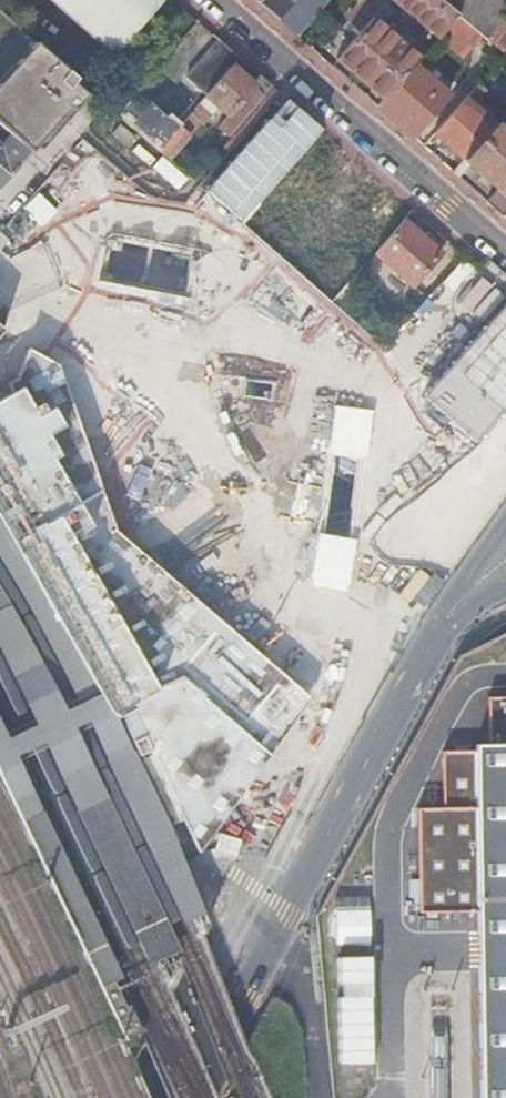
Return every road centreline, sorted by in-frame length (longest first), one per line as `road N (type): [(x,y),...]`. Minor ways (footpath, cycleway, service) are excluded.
road 1 (secondary): [(0,271),(187,447),(309,507),(490,545)]
road 2 (secondary): [(185,1097),(342,823),(452,609)]
road 3 (residential): [(505,257),(215,0)]

